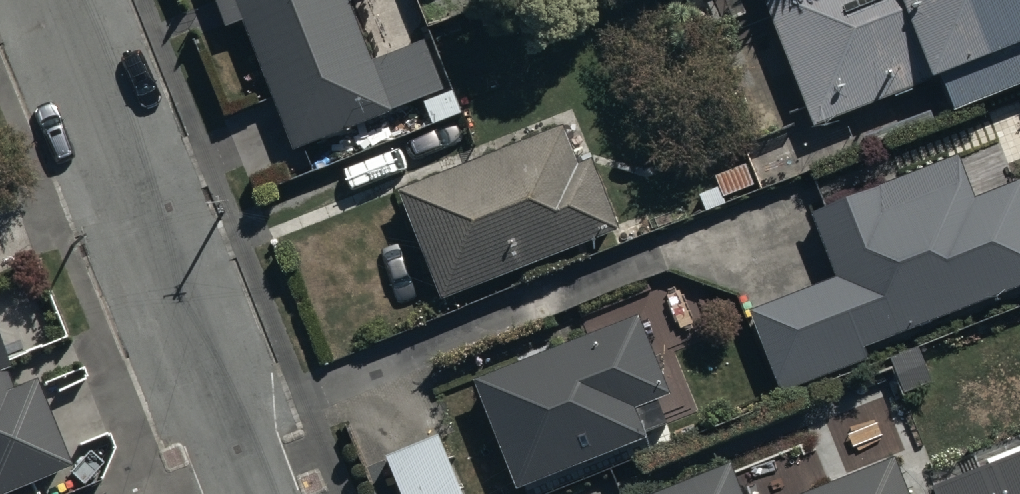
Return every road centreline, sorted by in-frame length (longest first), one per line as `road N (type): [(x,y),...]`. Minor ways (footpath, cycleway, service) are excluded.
road 1 (residential): [(50,0),(248,493)]

